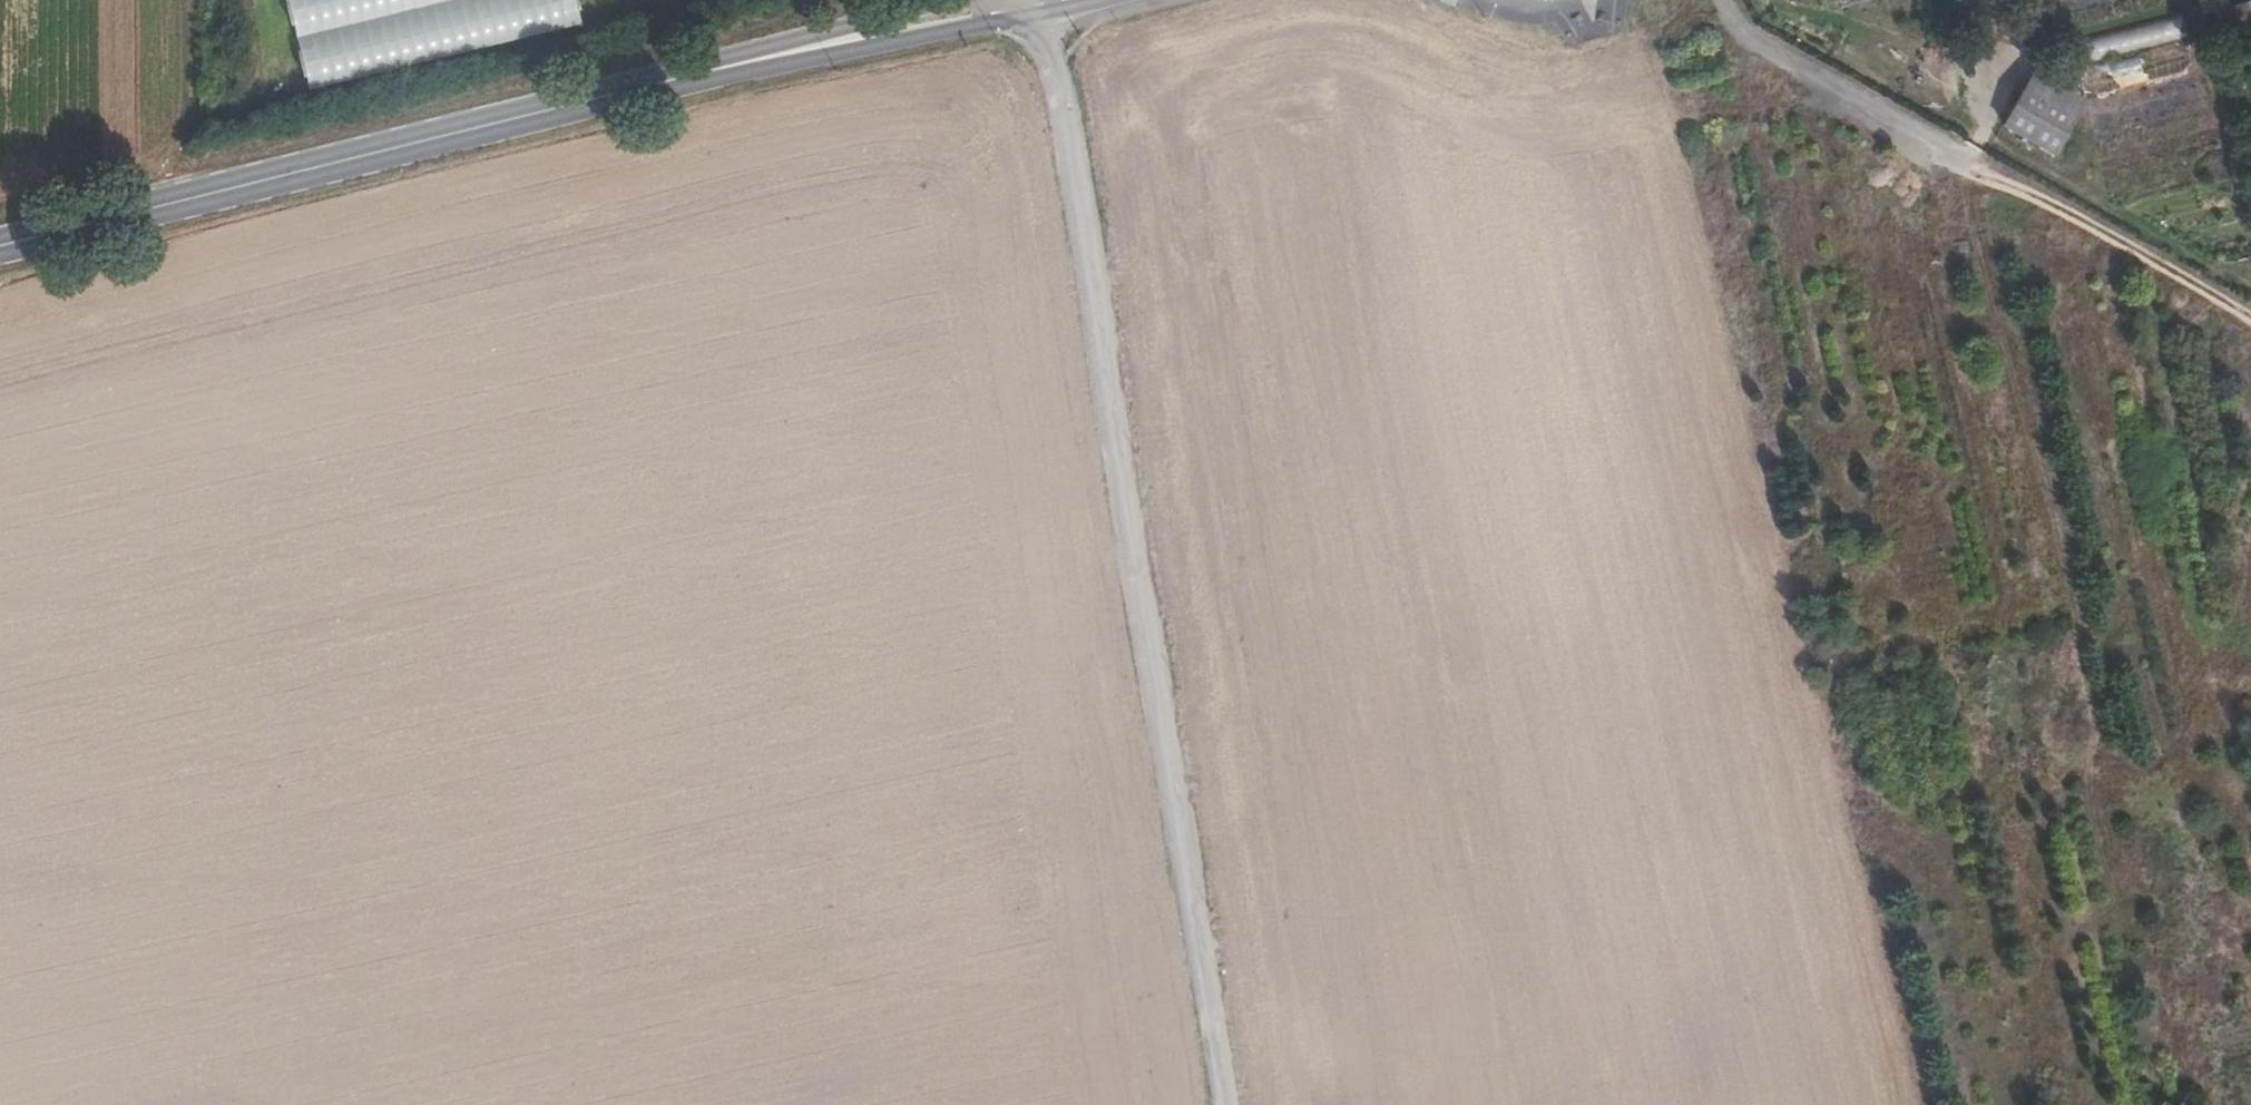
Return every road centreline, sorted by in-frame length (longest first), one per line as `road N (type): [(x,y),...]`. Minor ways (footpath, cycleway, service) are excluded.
road 1 (unclassified): [(1045,0),(1234,1104)]
road 2 (primary): [(1028,0),(0,247)]

